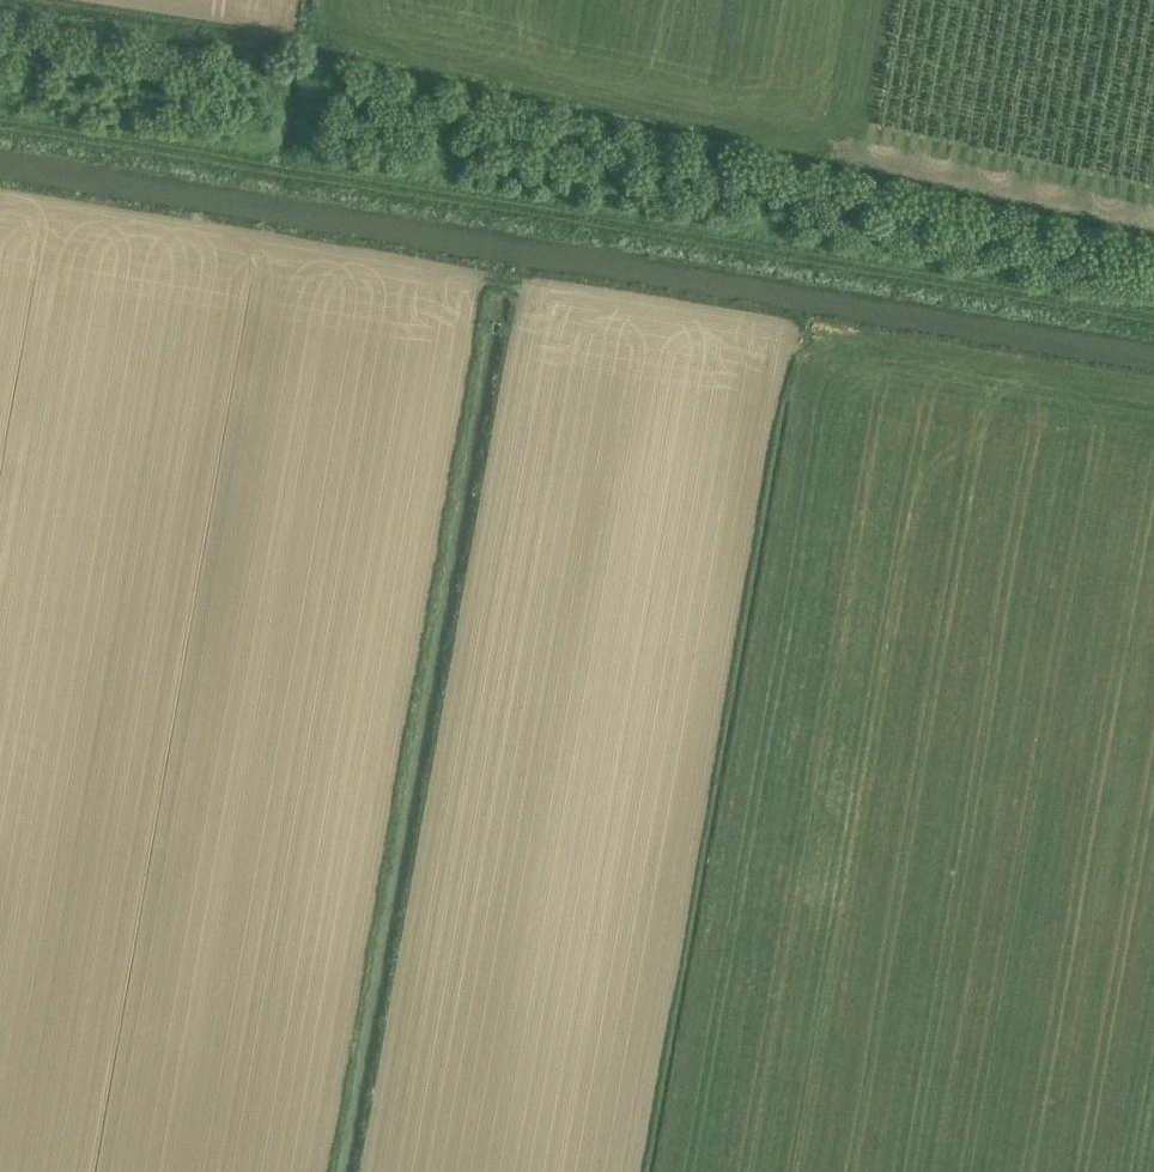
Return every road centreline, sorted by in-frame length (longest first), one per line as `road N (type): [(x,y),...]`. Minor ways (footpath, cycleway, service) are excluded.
road 1 (track): [(1153,321),(0,128)]

